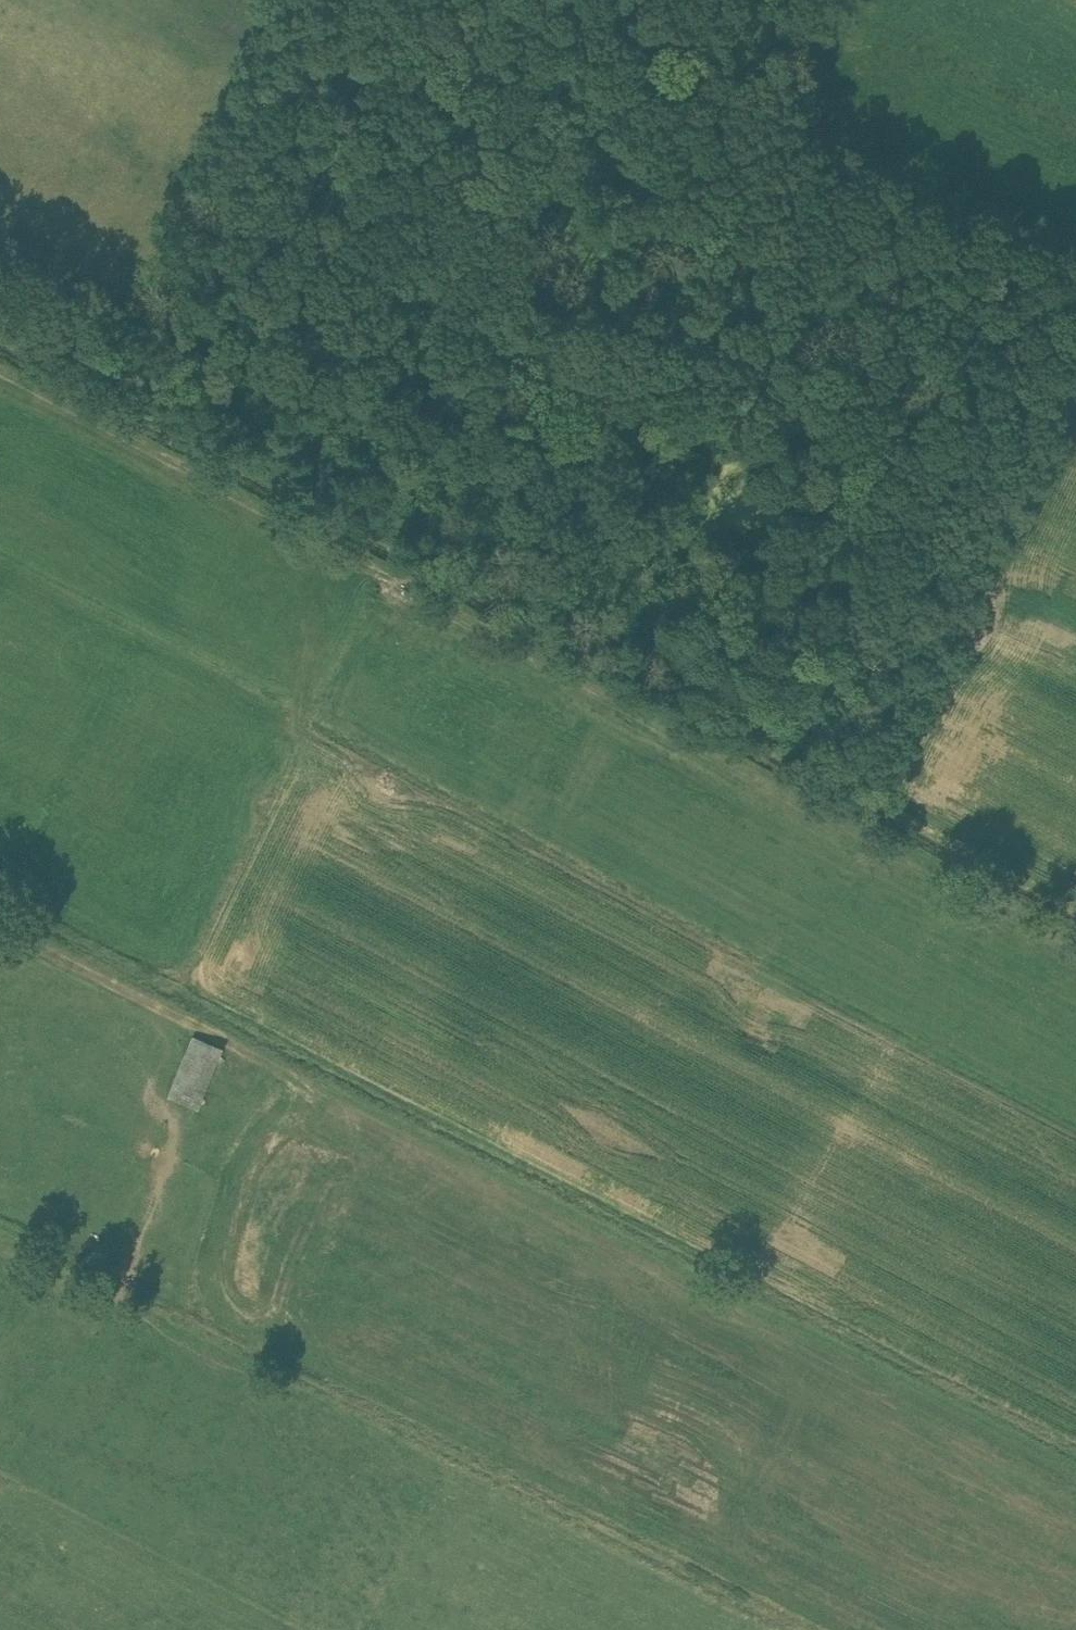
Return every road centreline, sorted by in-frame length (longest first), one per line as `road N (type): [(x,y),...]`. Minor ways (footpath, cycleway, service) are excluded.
road 1 (track): [(960,637),(552,500),(0,249)]
road 2 (track): [(0,928),(120,992)]

